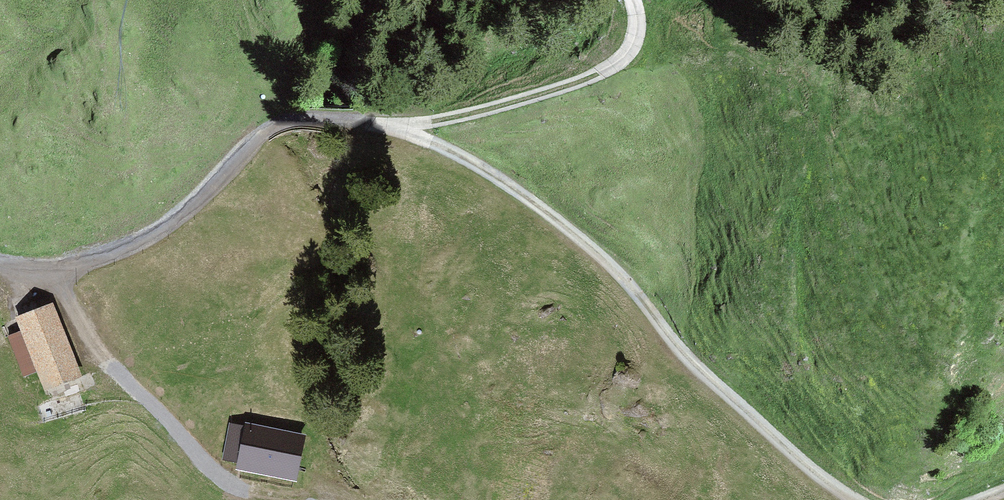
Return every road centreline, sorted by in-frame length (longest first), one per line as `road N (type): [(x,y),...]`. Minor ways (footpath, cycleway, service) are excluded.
road 1 (track): [(381,125),(455,152),(624,279),(852,499)]
road 2 (unclassified): [(0,259),(97,262),(175,221),(265,132),(303,121),(381,125)]
road 3 (track): [(381,125),(443,119),(583,80),(619,60),(633,41),(634,0)]

